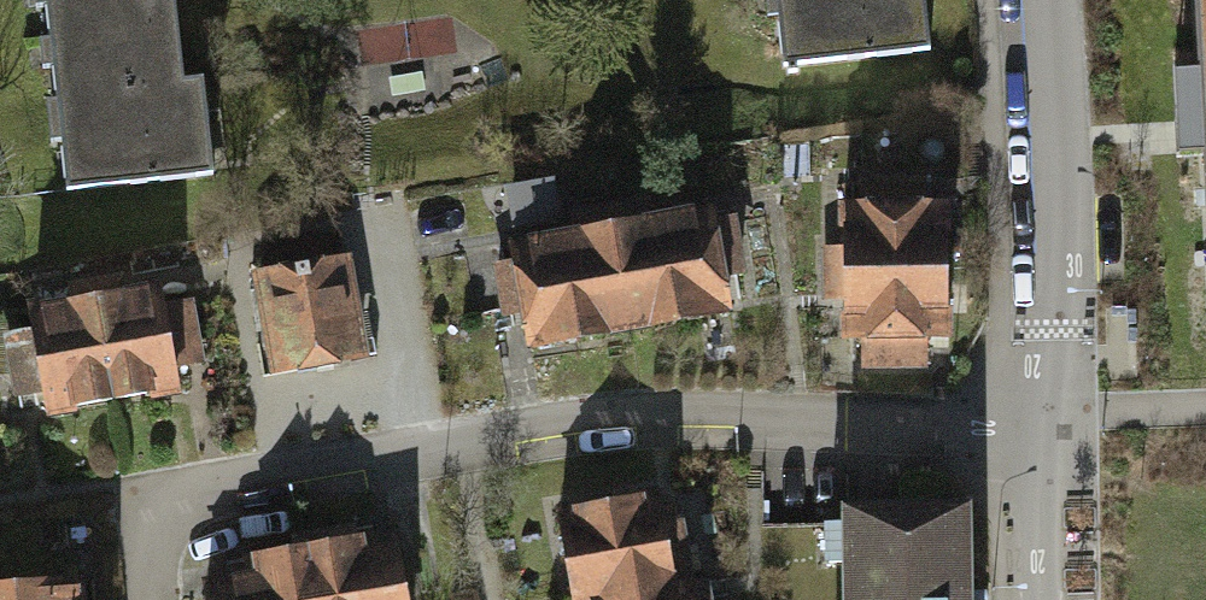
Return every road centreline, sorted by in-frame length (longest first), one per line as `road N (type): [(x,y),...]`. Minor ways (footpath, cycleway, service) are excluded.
road 1 (residential): [(143,599),(137,523),(163,490),(656,408),(871,422),(1049,416)]
road 2 (residential): [(1037,0),(1049,416)]
road 3 (residential): [(1049,416),(1042,599)]

